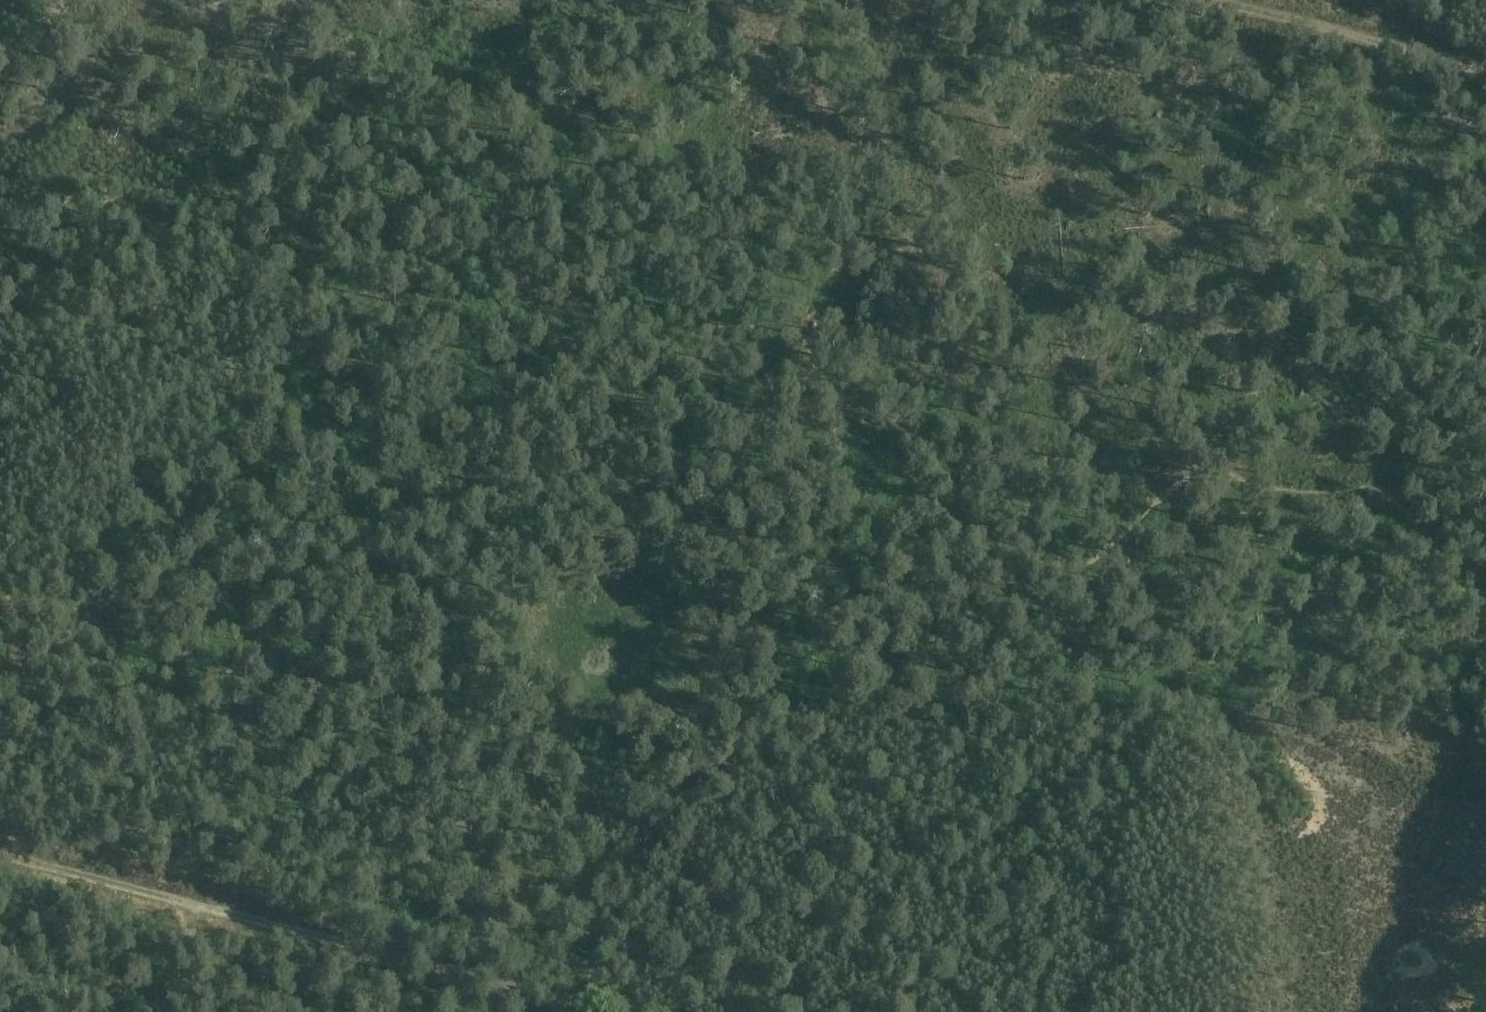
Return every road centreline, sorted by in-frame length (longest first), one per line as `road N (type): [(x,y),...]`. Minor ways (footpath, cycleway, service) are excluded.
road 1 (track): [(0,854),(615,1011)]
road 2 (track): [(1198,0),(1485,70)]

